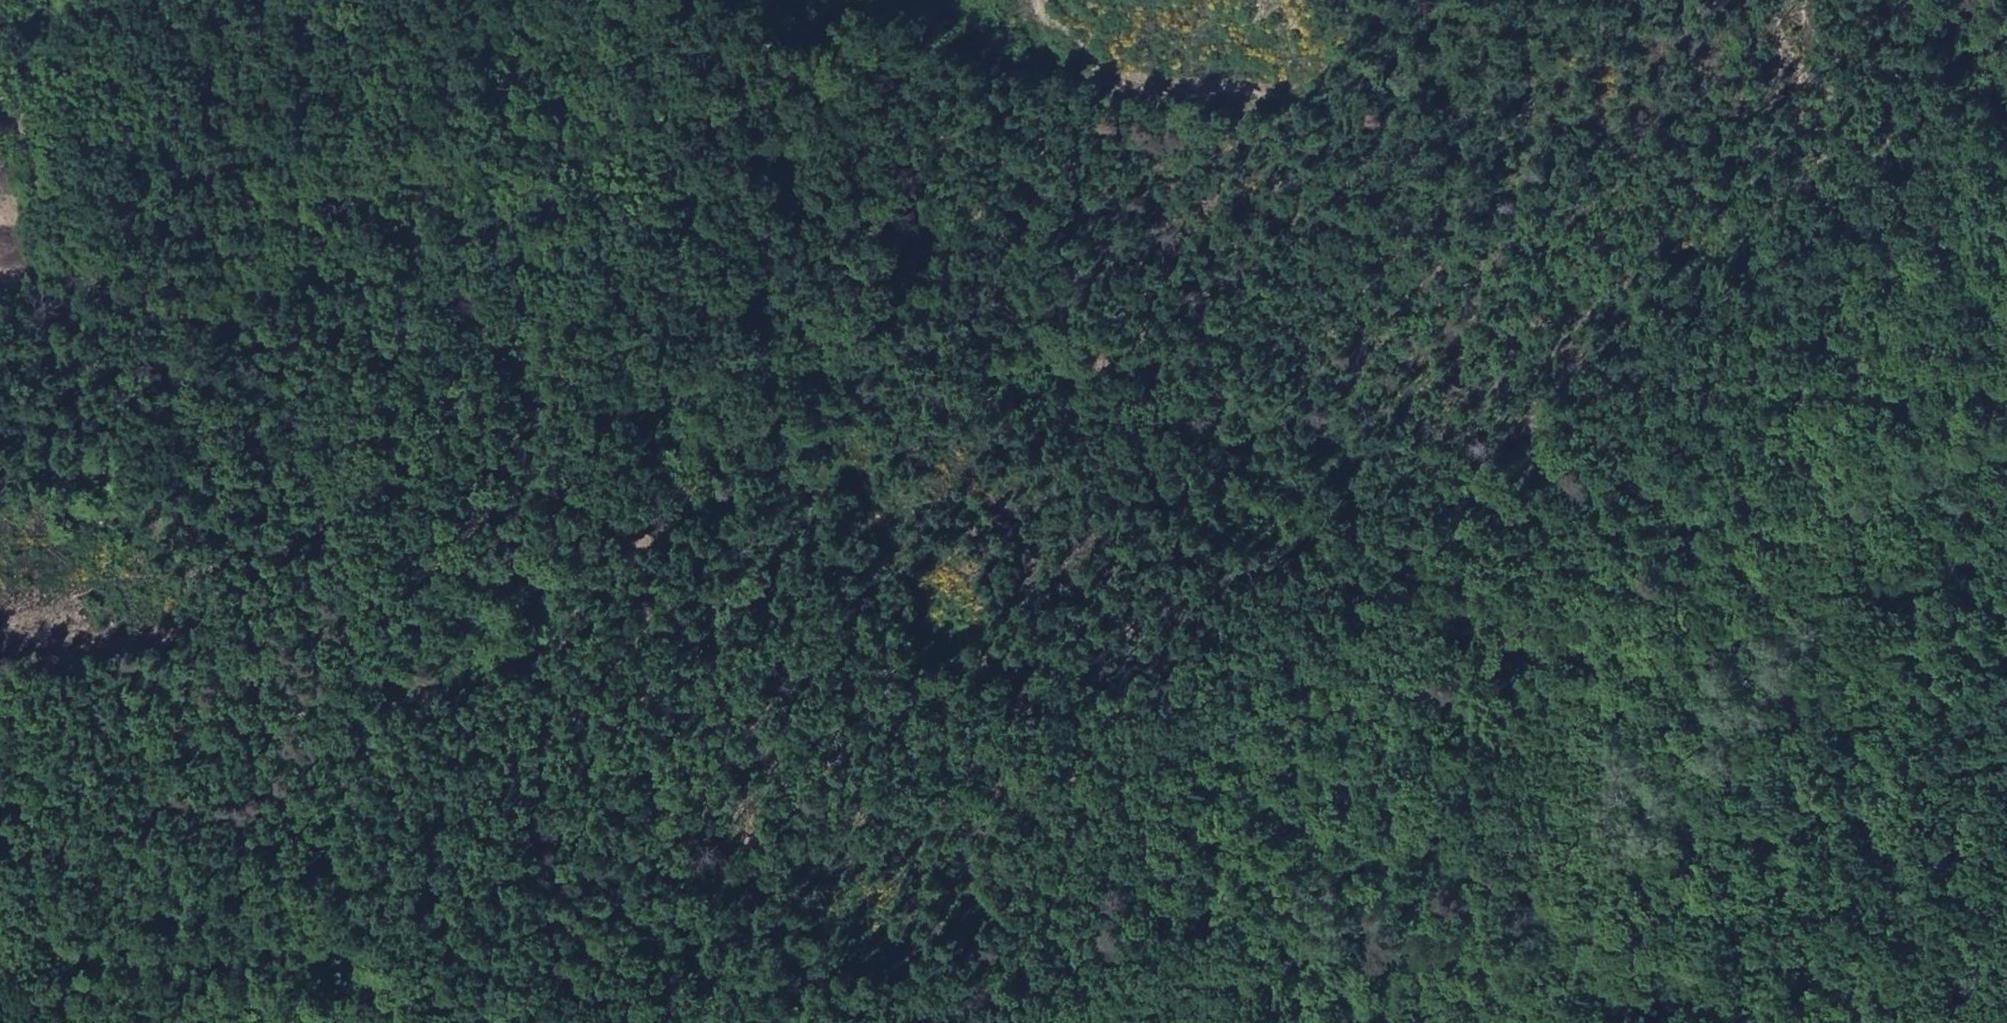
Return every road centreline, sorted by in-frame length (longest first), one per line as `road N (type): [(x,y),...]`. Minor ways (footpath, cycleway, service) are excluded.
road 1 (track): [(388,0),(371,42),(357,163),(408,446),(409,497),(383,659),(370,711),(332,754),(297,847),(194,1022)]

